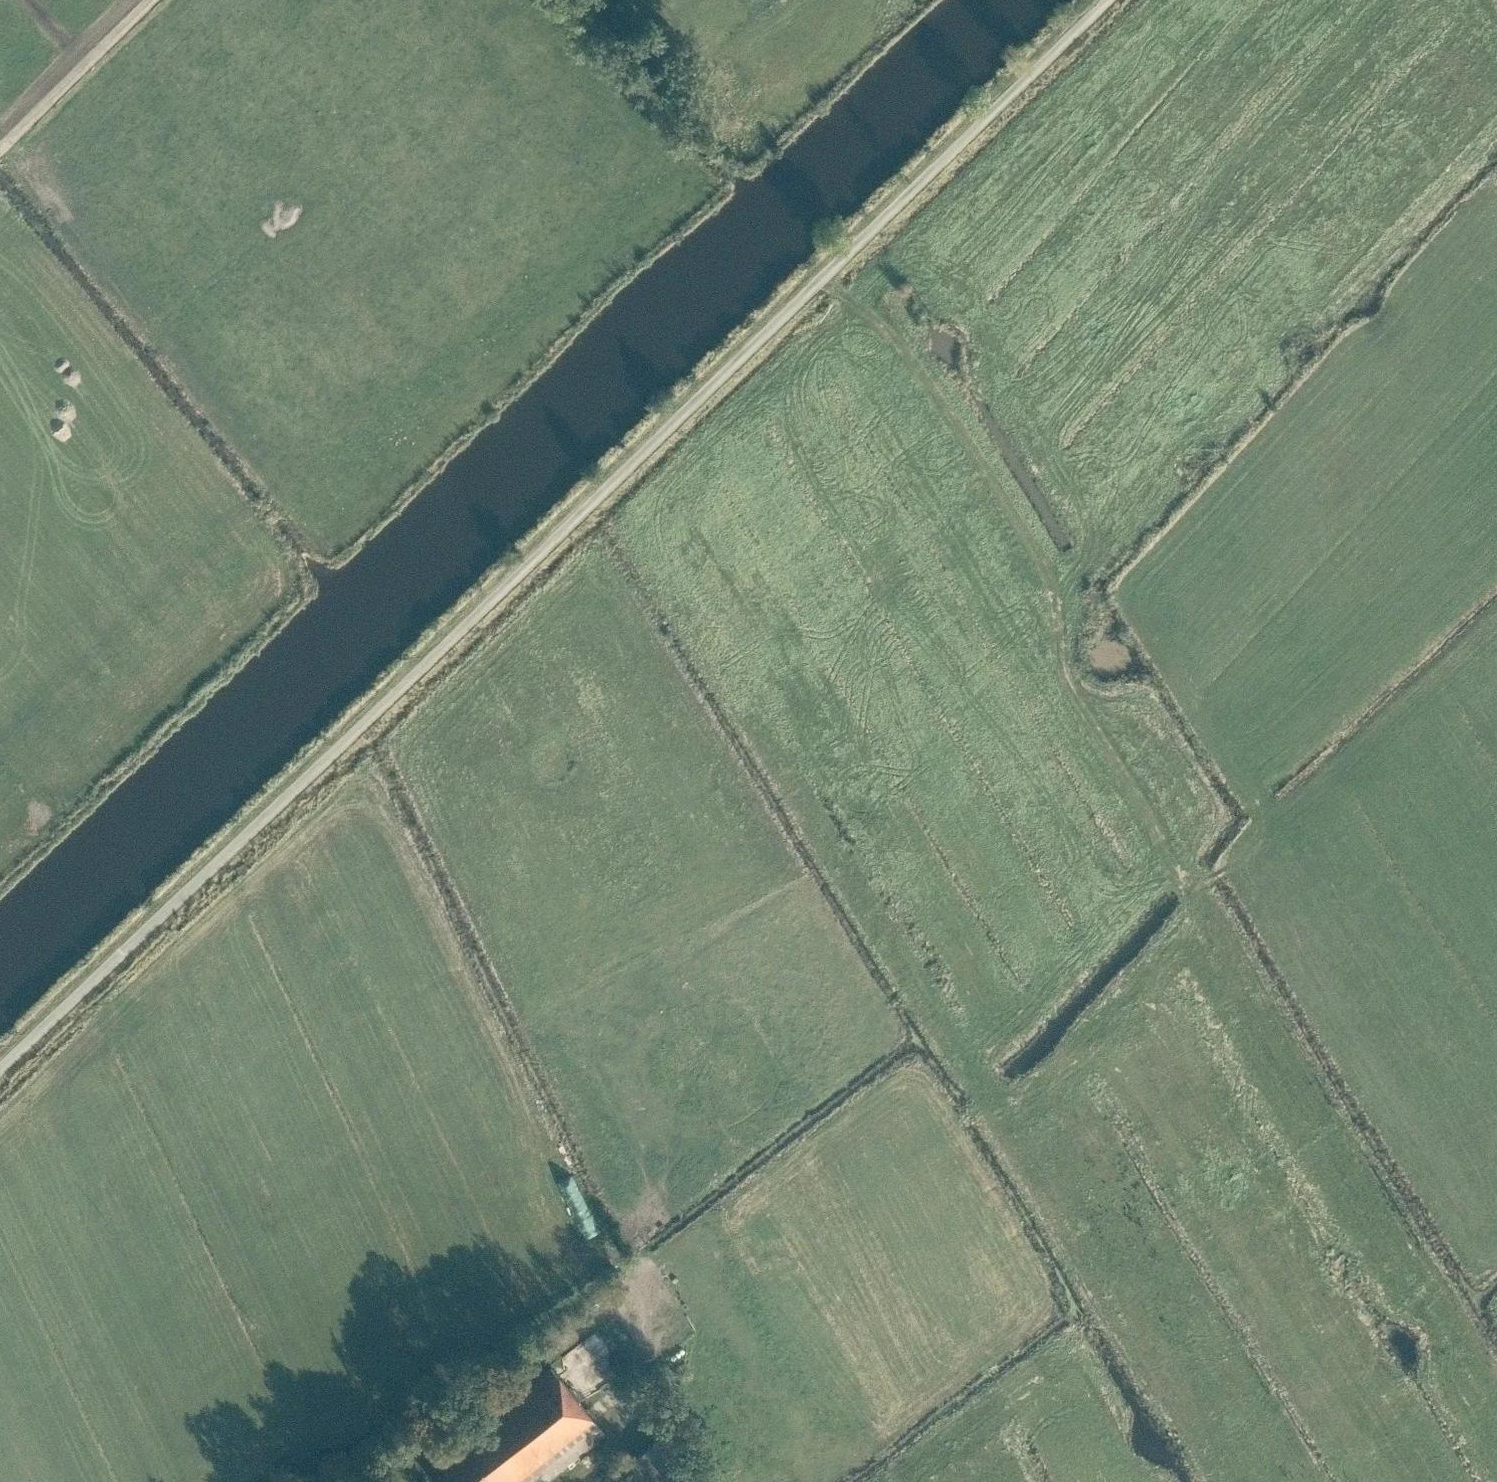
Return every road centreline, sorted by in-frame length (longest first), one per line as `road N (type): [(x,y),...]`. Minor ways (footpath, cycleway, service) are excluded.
road 1 (residential): [(0,1073),(1105,0)]
road 2 (track): [(154,0),(0,152)]

